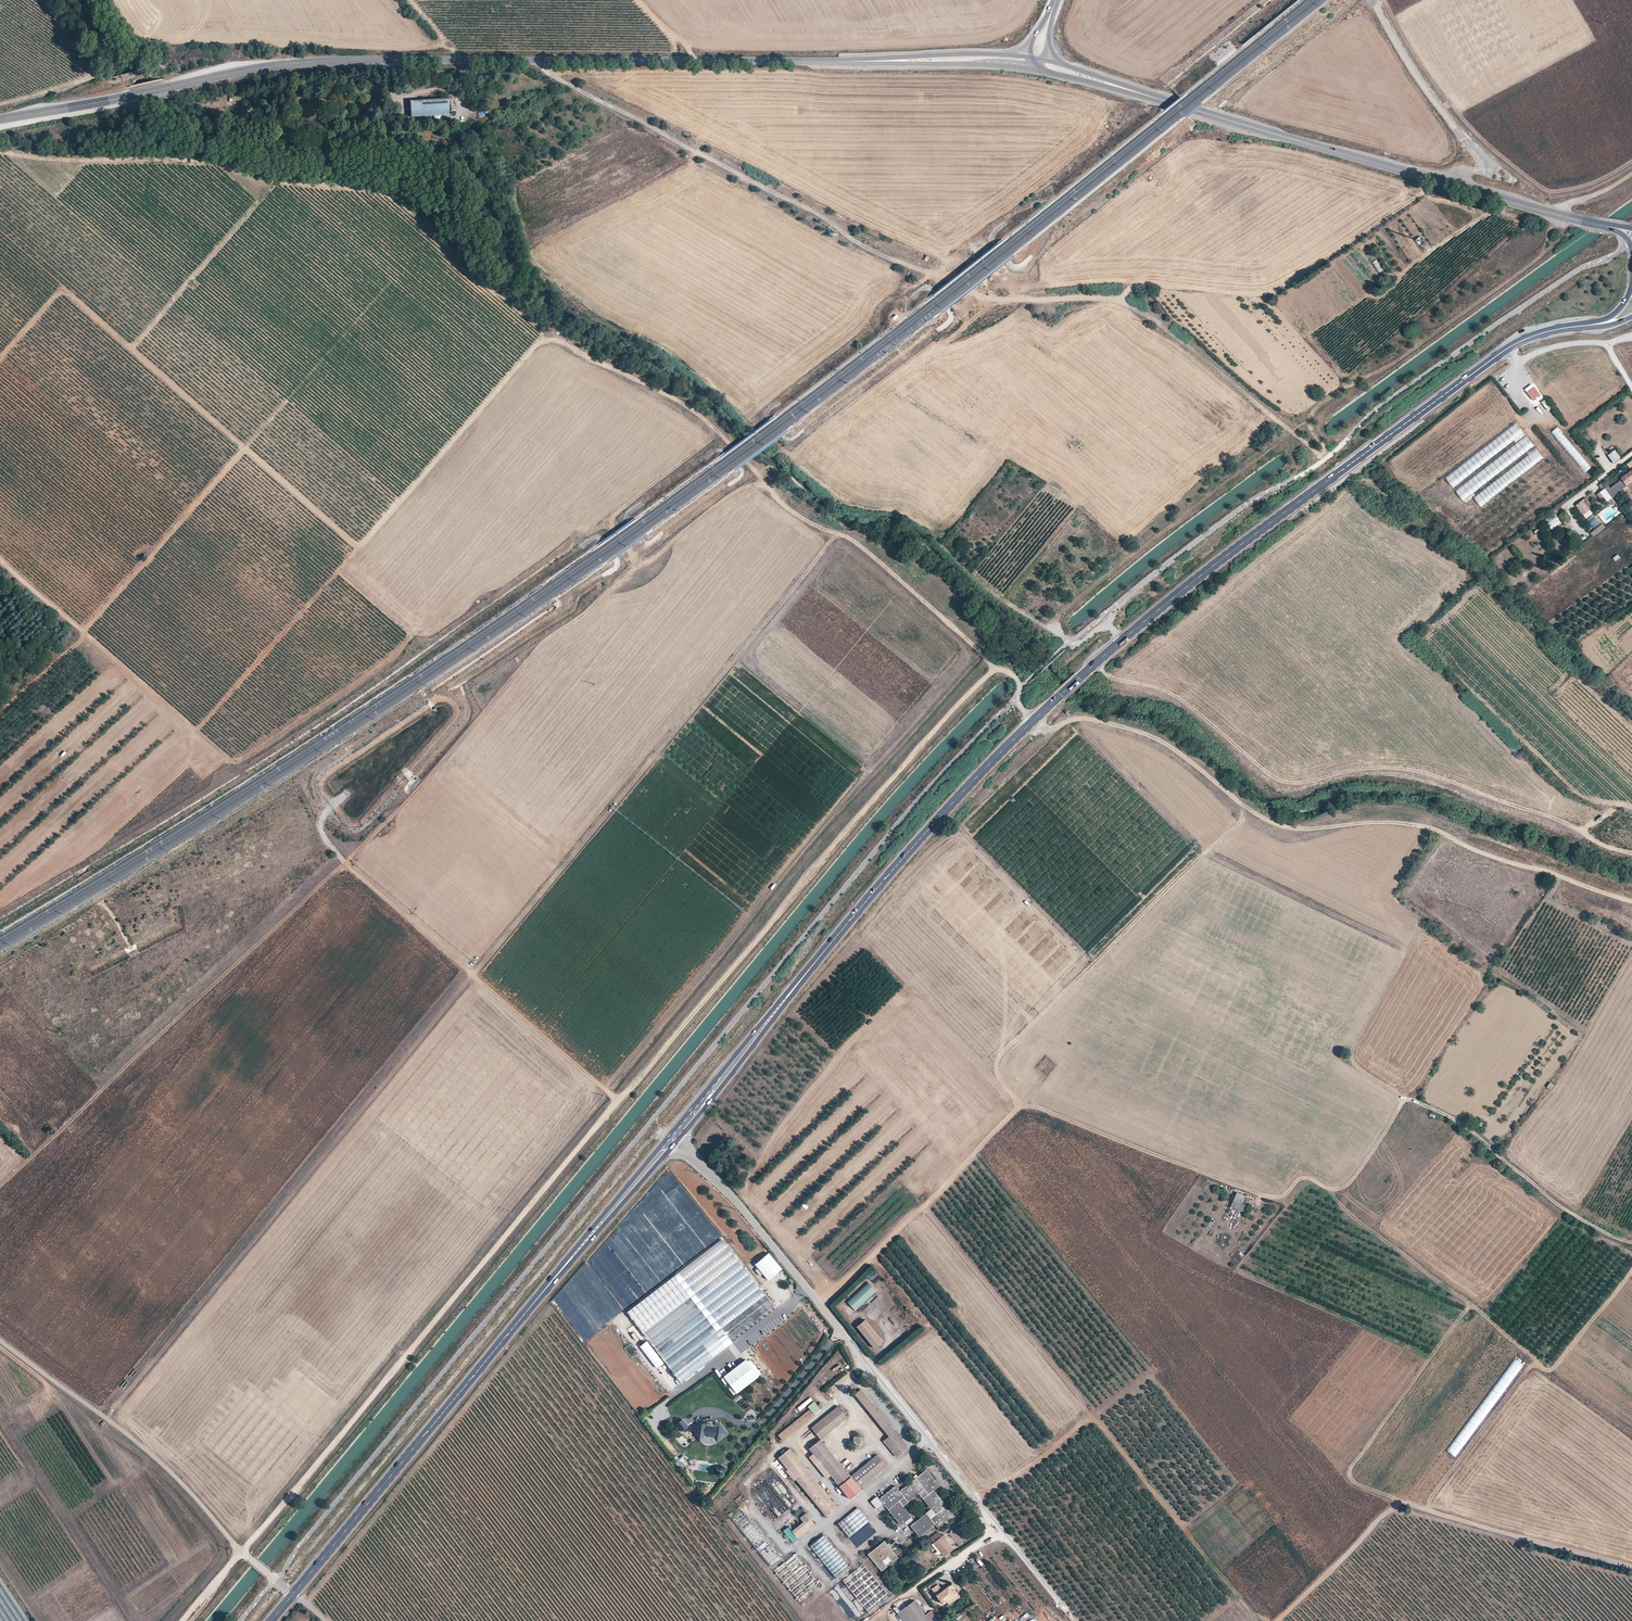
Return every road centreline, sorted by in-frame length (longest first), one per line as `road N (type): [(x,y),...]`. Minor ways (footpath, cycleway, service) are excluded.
road 1 (track): [(1031,722),(1015,673),(992,670),(617,1100),(183,1620)]
road 2 (secondary): [(832,942),(961,792),(1124,638),(1510,347),(1607,322)]
road 3 (track): [(534,60),(904,265),(986,298),(1123,301),(1285,423),(1321,462),(1327,448),(1311,419),(1345,388)]
road 4 (tertiary): [(0,118),(315,62),(905,60)]
road 5 (track): [(1631,1244),(1580,1219),(1460,1122),(1412,1098),(1400,1102),(1342,1186),(1332,1189),(1308,1175),(1279,1196),(1039,1108),(1011,1111)]
road 6 (track): [(819,1304),(1010,1114),(1015,1102),(996,1064),(1001,1054),(1250,809)]
road 7 (track): [(1031,722),(1050,729),(1083,719),(1158,739),(1276,824),(1401,810),(1631,887)]
road 8 (track): [(362,545),(544,340),(680,403),(779,498),(841,535)]
road 9 (tertiary): [(1074,1620),(758,1228),(676,1143)]
road 10 (track): [(344,864),(539,647),(712,509),(764,481)]
road 11 (track): [(0,559),(82,631),(244,449),(362,545)]
road 12 (tertiary): [(1103,82),(1572,217)]
road 13 (track): [(344,864),(0,1186)]
road 14 (track): [(1495,169),(1455,172),(1271,292),(1161,283),(1130,287),(1123,301)]
road 15 (track): [(1631,1563),(1400,1502),(1278,1620)]
road 16 (unclassified): [(291,1594),(145,1449),(0,1340)]
road 17 (secondary): [(291,1594),(531,1306)]
road 18 (track): [(617,1100),(344,864)]
road 19 (track): [(244,449),(69,293),(56,295),(0,359)]
road 20 (track): [(1631,856),(1406,782),(1358,783)]
road 21 (secondary): [(832,942),(668,1137)]
road 22 (secondary): [(676,1143),(832,942)]
road 23 (track): [(362,545),(195,731)]
road 24 (track): [(1124,638),(1105,626),(1079,644),(1059,628),(1058,616),(1129,558),(1111,521)]
road 25 (track): [(1506,179),(1427,92),(1373,0)]
road 26 (secondary): [(531,1306),(676,1143)]
road 27 (secondary): [(668,1137),(531,1306)]
road 28 (track): [(976,1500),(1151,1374)]
road 29 (track): [(1001,668),(841,535)]
road 30 (track): [(82,631),(231,762)]
road 31 (track): [(840,1330),(761,1424),(712,1412),(689,1422)]
road 32 (track): [(129,346),(262,199)]
road 33 (track): [(1510,347),(1517,360),(1565,344),(1631,336)]
road 34 (tertiary): [(905,60),(1035,68)]
road 35 (tertiary): [(1027,55),(905,60)]

